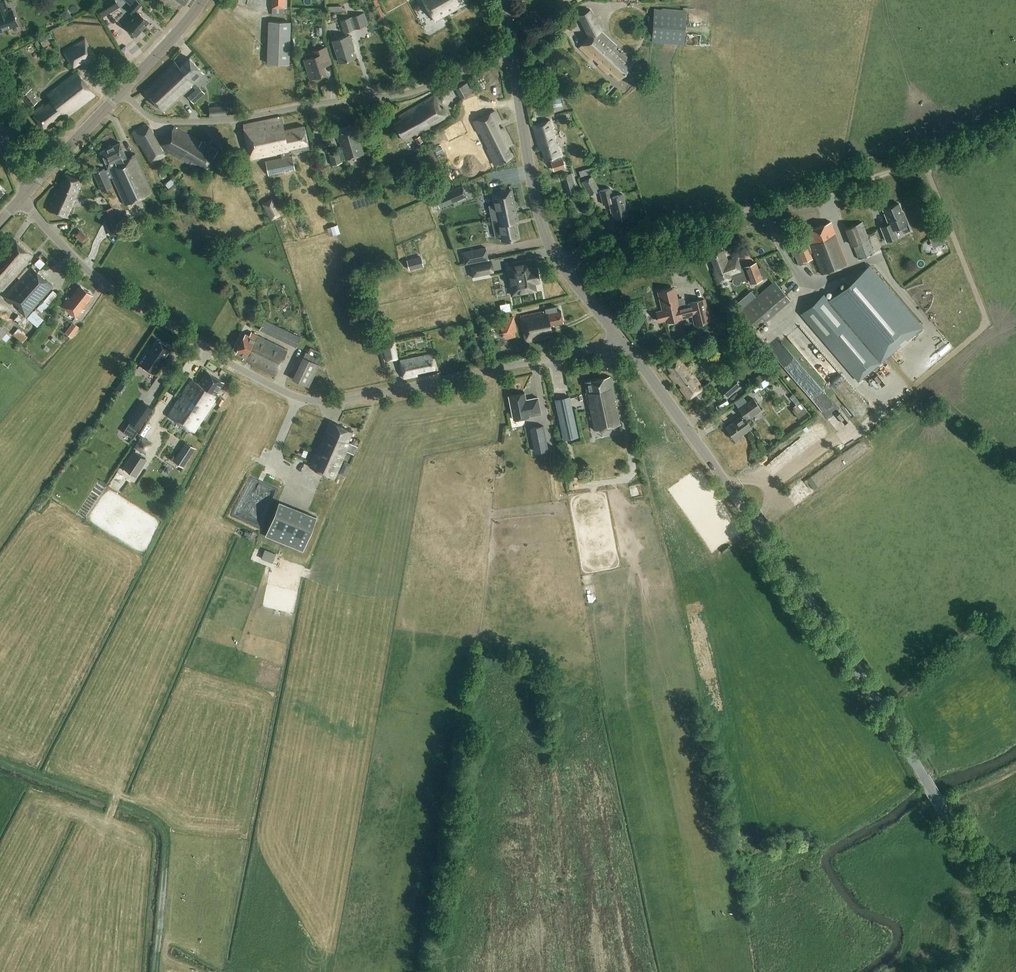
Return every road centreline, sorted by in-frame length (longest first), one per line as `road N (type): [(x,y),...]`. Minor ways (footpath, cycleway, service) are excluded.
road 1 (residential): [(618,336),(606,346),(314,401),(247,373),(105,284),(21,199)]
road 2 (tertiary): [(1015,895),(955,826),(750,519)]
road 3 (residential): [(512,55),(407,94),(210,122),(155,120),(122,92)]
road 4 (unclassified): [(562,268),(853,185)]
road 5 (tertiary): [(618,336),(750,519)]
road 6 (tertiary): [(512,55),(537,207),(562,268)]
road 7 (track): [(853,185),(1015,126)]
road 8 (tertiary): [(204,0),(122,92)]

